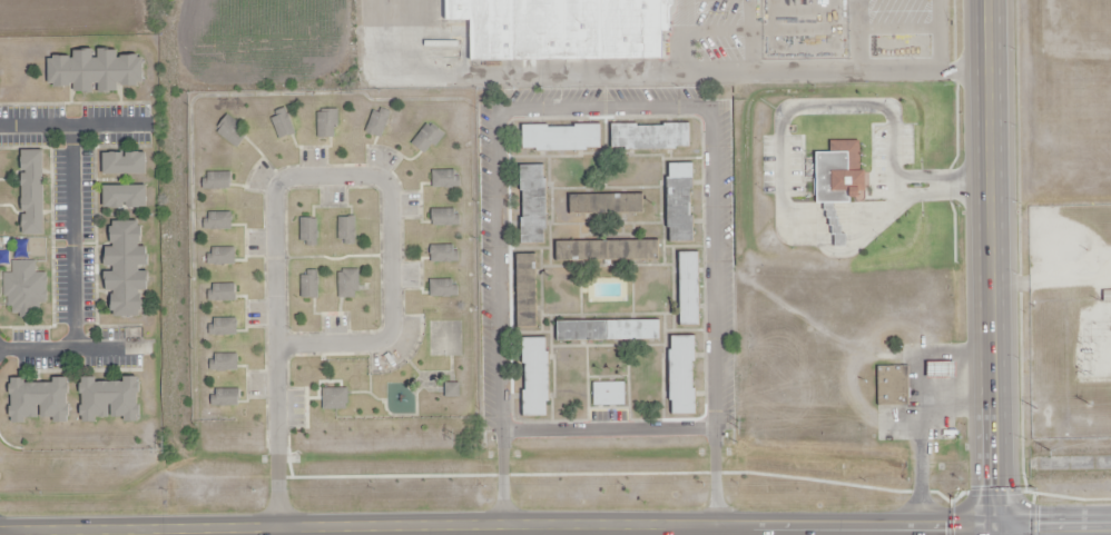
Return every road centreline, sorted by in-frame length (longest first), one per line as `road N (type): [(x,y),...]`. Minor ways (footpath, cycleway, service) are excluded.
road 1 (secondary): [(0,531),(1110,523)]
road 2 (residential): [(279,528),(278,346),(278,179),(393,178),(394,346),(278,346)]
road 3 (secondary): [(995,534),(989,0)]

